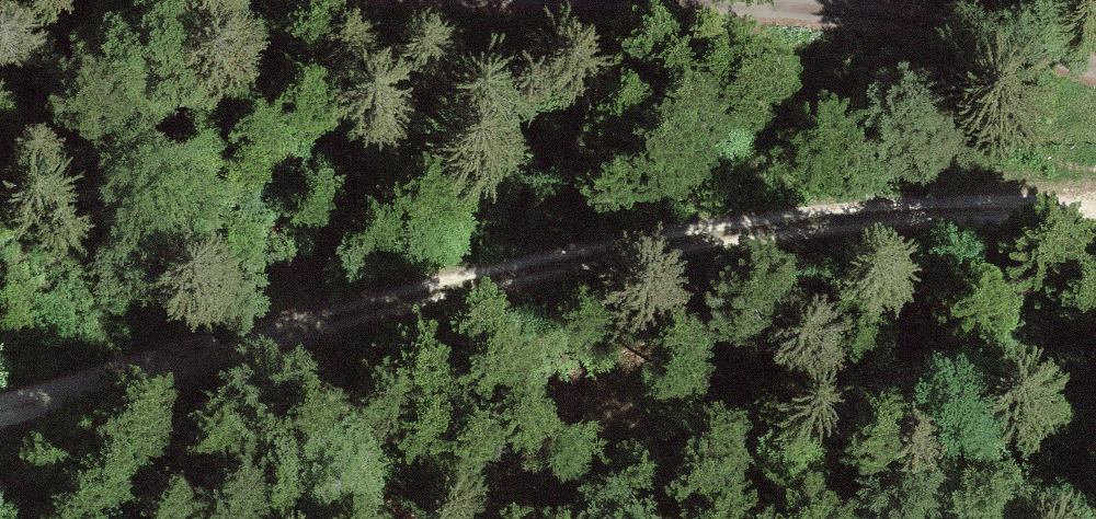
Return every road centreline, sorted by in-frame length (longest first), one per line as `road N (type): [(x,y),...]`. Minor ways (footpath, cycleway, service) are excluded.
road 1 (track): [(1095,211),(1061,205),(918,218),(589,266),(211,358),(0,422)]
road 2 (track): [(1095,73),(965,38),(864,22),(528,0)]

